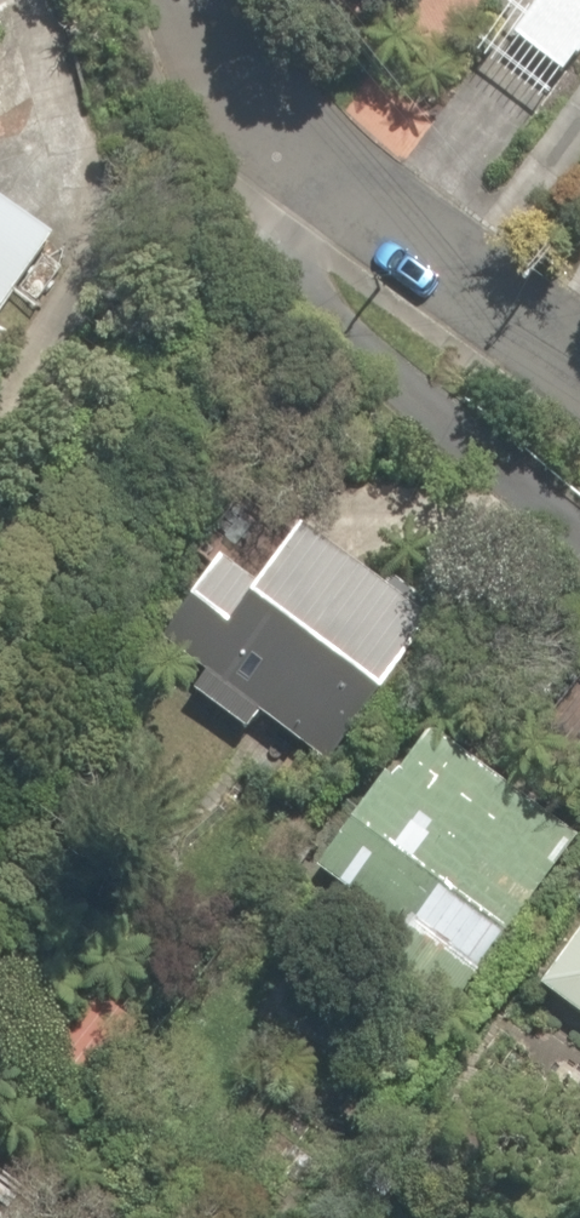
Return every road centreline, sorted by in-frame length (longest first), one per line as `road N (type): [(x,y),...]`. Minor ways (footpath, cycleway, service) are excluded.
road 1 (residential): [(579,362),(354,201),(262,109),(216,47),(195,0)]

